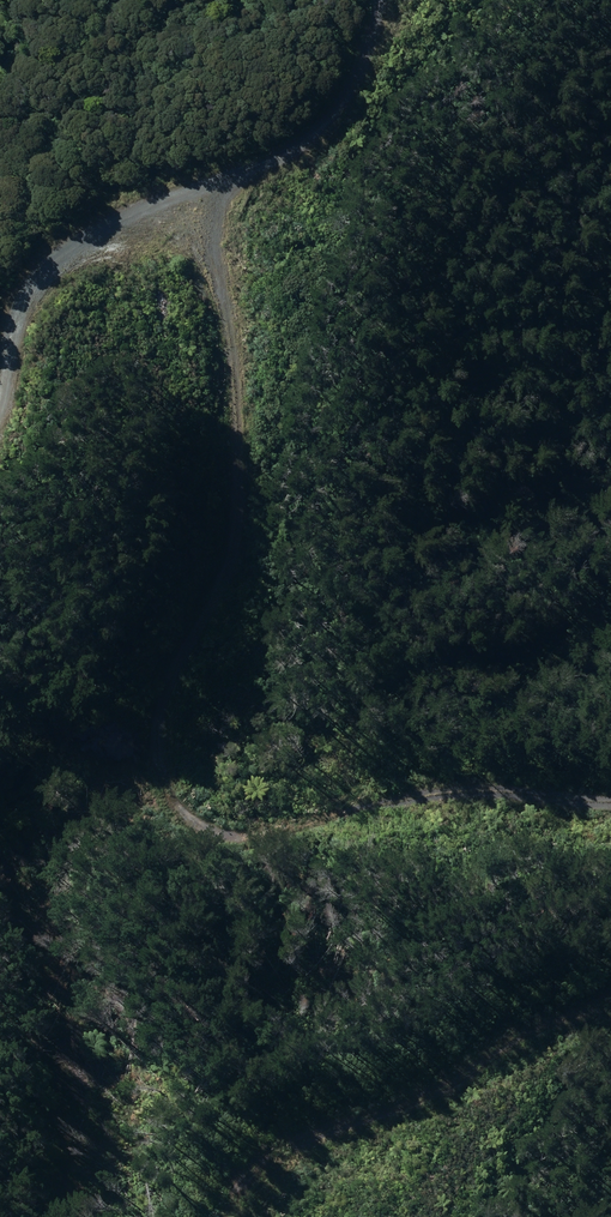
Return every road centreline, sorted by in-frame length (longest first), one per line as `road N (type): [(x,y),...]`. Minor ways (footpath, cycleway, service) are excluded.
road 1 (track): [(610,804),(445,789),(237,835),(205,828),(176,802),(158,767),(166,677),(228,568),(238,517),(238,413),(216,265),(220,195),(261,152)]
road 2 (track): [(363,0),(341,85),(303,130),(80,228),(41,267),(0,341)]
road 3 (track): [(228,1216),(240,1181),(285,1147),(436,1094),(610,997)]

